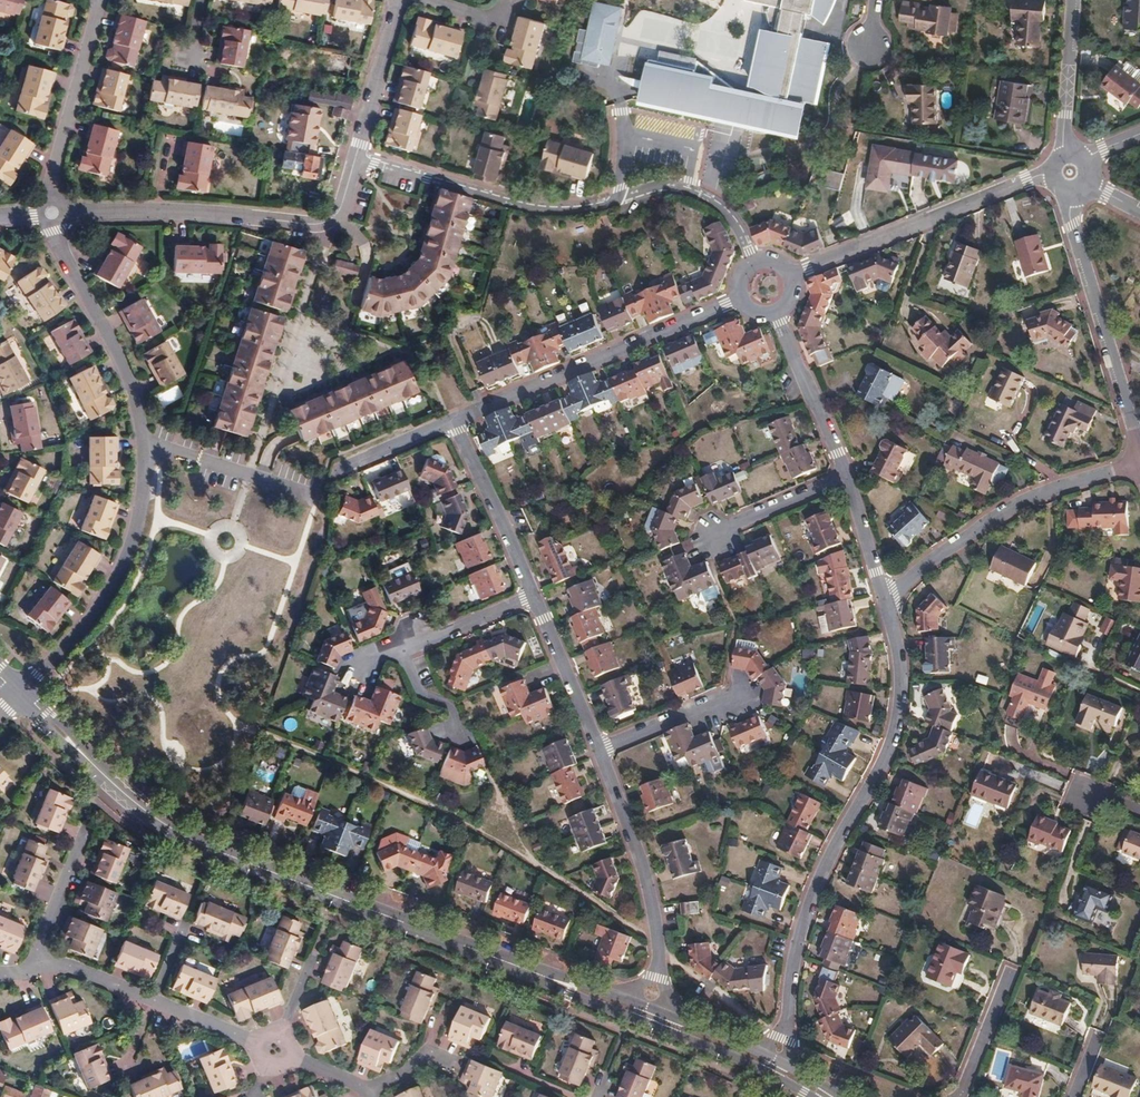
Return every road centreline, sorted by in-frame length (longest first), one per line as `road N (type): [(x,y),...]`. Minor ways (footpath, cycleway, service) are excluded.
road 1 (tertiary): [(78,750),(126,799),(194,843),(537,974)]
road 2 (residential): [(886,597),(899,718),(886,759),(809,909),(794,951),(779,1062)]
road 3 (residential): [(357,159),(341,211),(319,226),(209,214),(52,214)]
road 4 (residential): [(742,298),(454,422)]
road 5 (residential): [(1139,466),(1007,513),(886,597)]
road 6 (residential): [(1047,173),(790,276)]
road 7 (residential): [(147,451),(118,576),(26,691)]
road 8 (residential): [(1069,195),(1139,455)]
road 9 (residential): [(357,159),(540,209),(616,202)]
road 10 (residential): [(52,214),(132,395),(147,451)]
road 11 (residential): [(602,754),(655,915),(658,966)]
road 12 (residential): [(104,0),(52,214)]
road 13 (residential): [(454,422),(537,597)]
road 14 (residential): [(846,479),(775,312)]
road 15 (residential): [(755,264),(726,214),(697,198),(660,192),(616,202)]
road 16 (residential): [(311,496),(147,451)]
road 17 (residential): [(537,597),(602,754)]
road 18 (residential): [(402,0),(357,159)]
road 19 (residential): [(1075,0),(1063,149)]
road 20 (residential): [(710,538),(846,479)]
road 21 (residential): [(602,754),(734,694)]
road 22 (residential): [(454,422),(327,471)]
road 23 (residential): [(537,597),(411,648)]
road 24 (residential): [(1012,972),(960,1096)]
road 25 (residential): [(36,960),(86,837)]
road 26 (residential): [(154,1005),(277,1050)]
road 27 (residential): [(411,648),(432,701),(454,710),(465,740),(478,744)]
road 28 (residential): [(36,960),(154,1005)]
road 29 (residential): [(886,597),(846,479)]

